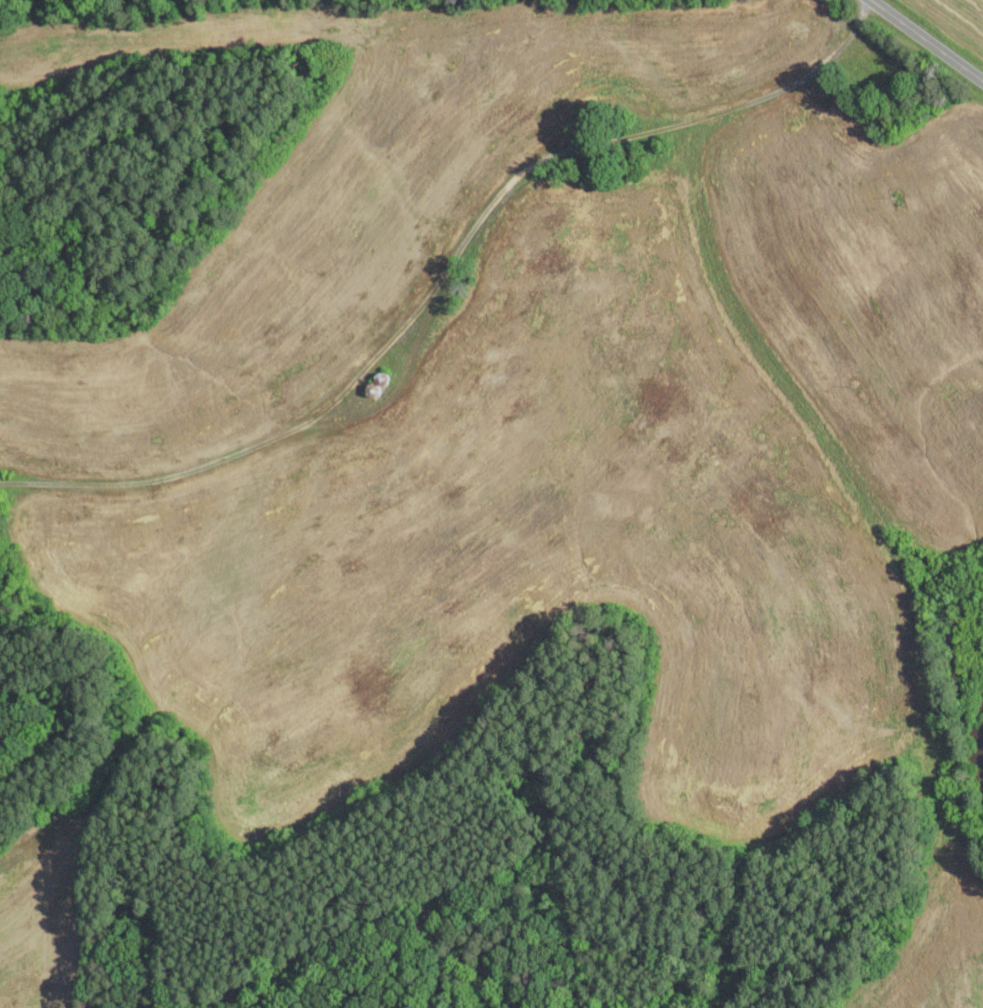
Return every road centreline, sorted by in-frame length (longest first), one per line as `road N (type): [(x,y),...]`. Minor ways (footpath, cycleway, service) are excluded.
road 1 (track): [(0,482),(168,478),(305,424),(434,294),(510,184),(560,152),(767,96),(815,69),(872,2)]
road 2 (tertiary): [(982,79),(869,0)]

